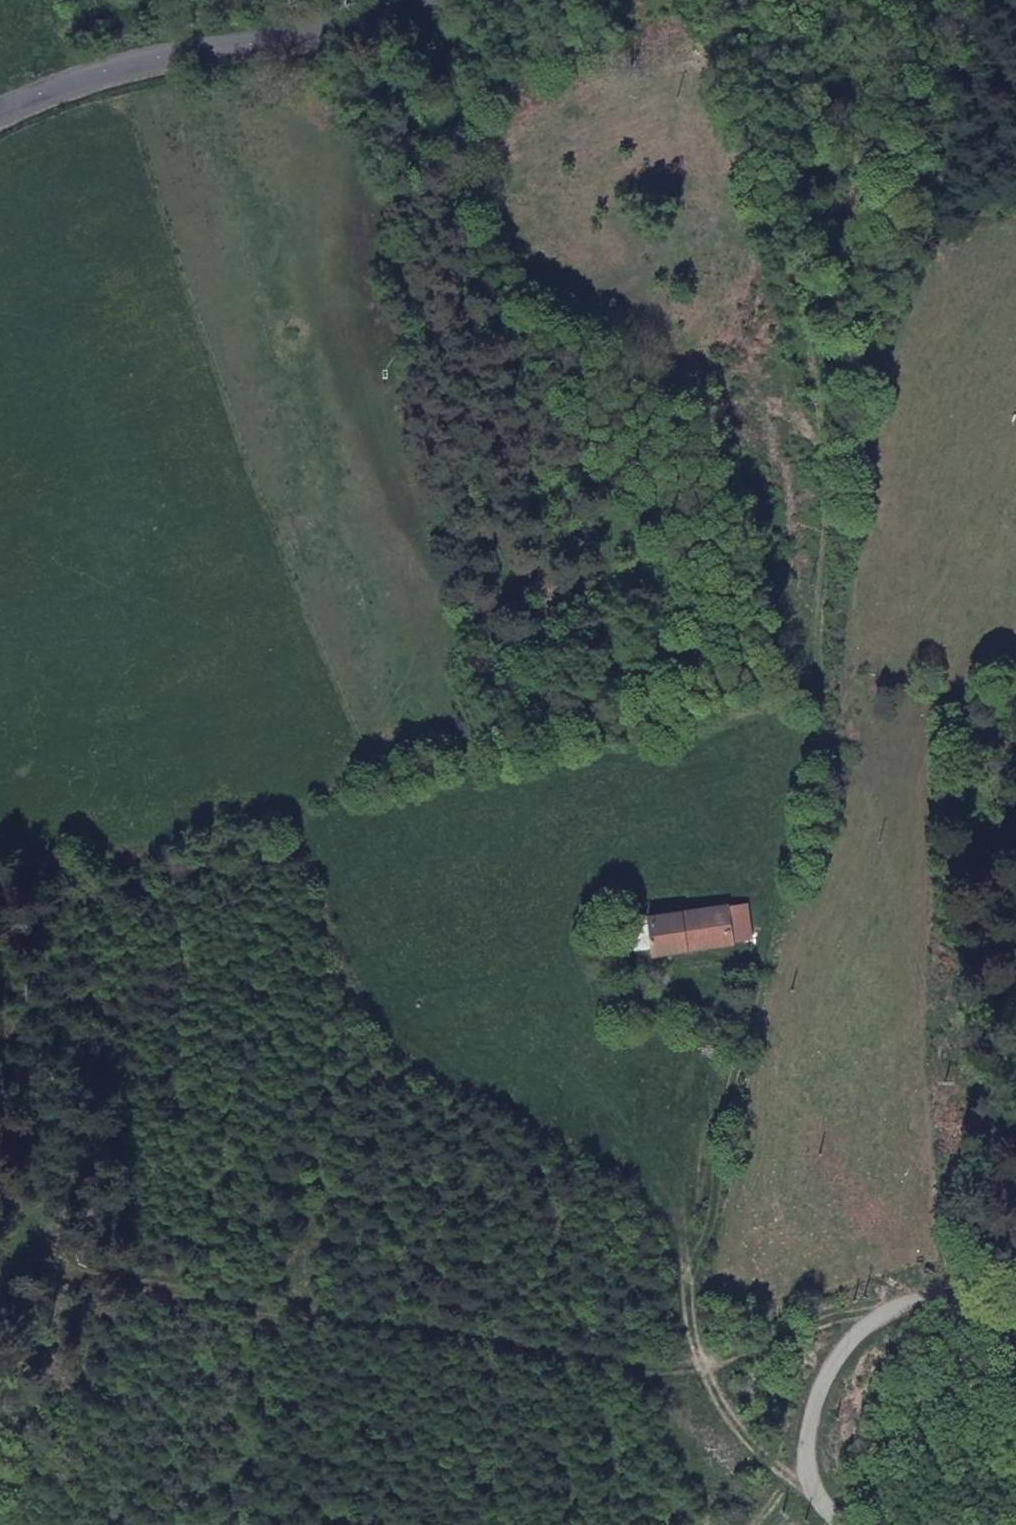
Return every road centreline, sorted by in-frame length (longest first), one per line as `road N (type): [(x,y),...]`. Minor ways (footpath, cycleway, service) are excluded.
road 1 (unclassified): [(847,1524),(800,1487),(812,1405),(865,1325),(911,1306),(1015,1307)]
road 2 (tertiary): [(361,0),(96,75),(0,117)]

